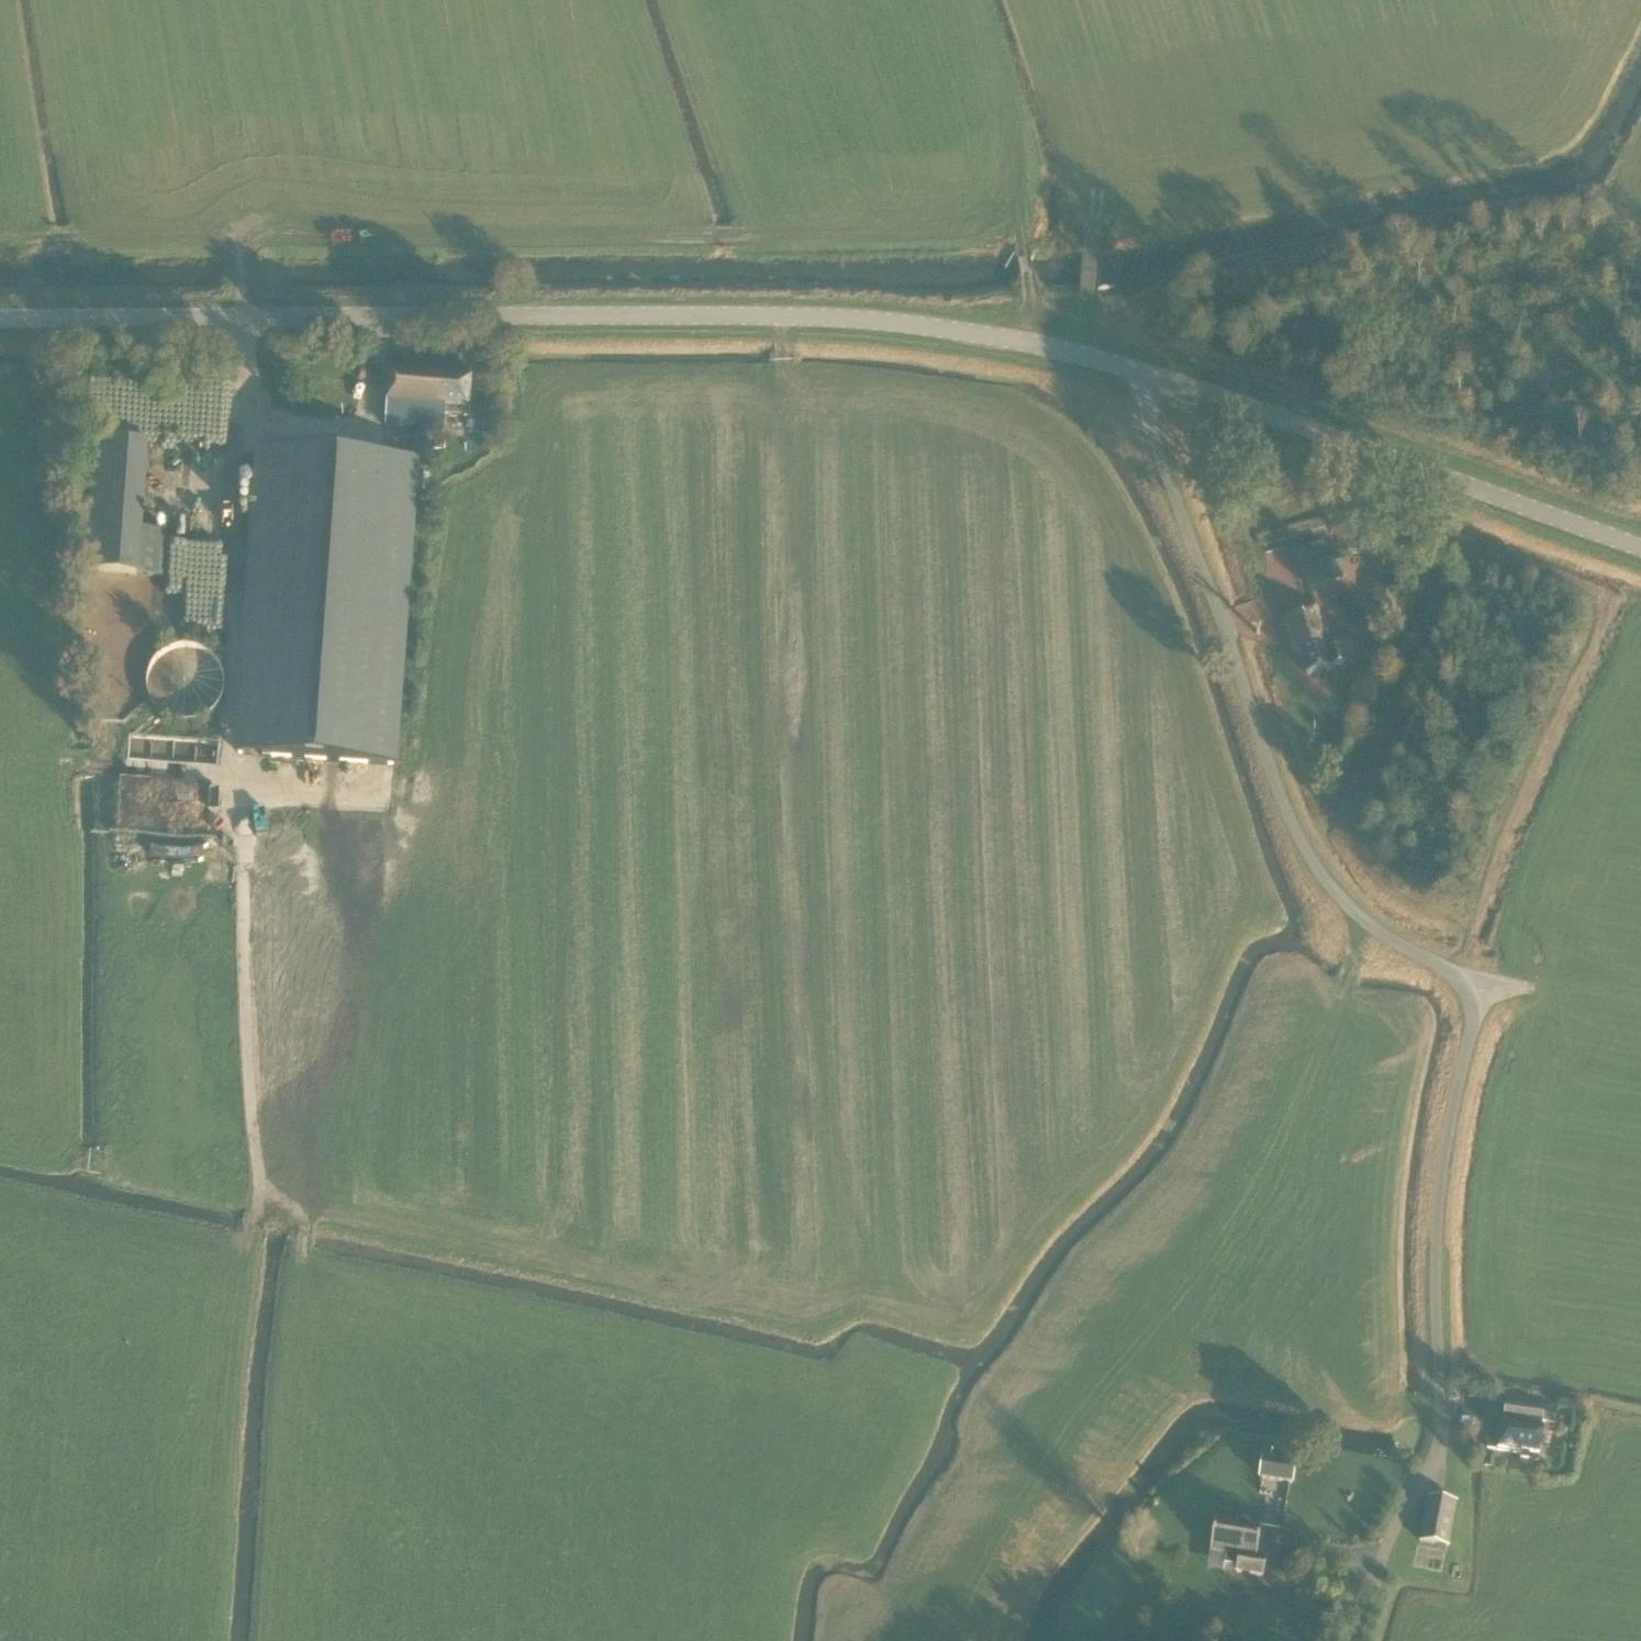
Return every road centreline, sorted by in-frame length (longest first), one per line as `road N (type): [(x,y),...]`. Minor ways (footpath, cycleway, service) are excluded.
road 1 (unclassified): [(1382,1579),(1438,1452),(1439,1216),(1476,1006),(1459,976),(1349,907),(1293,829),(1165,474),(1146,377)]
road 2 (tertiary): [(1146,377),(990,339),(772,317),(0,320)]
road 3 (tertiary): [(1640,548),(1146,377)]
road 4 (track): [(1086,360),(1101,191)]

